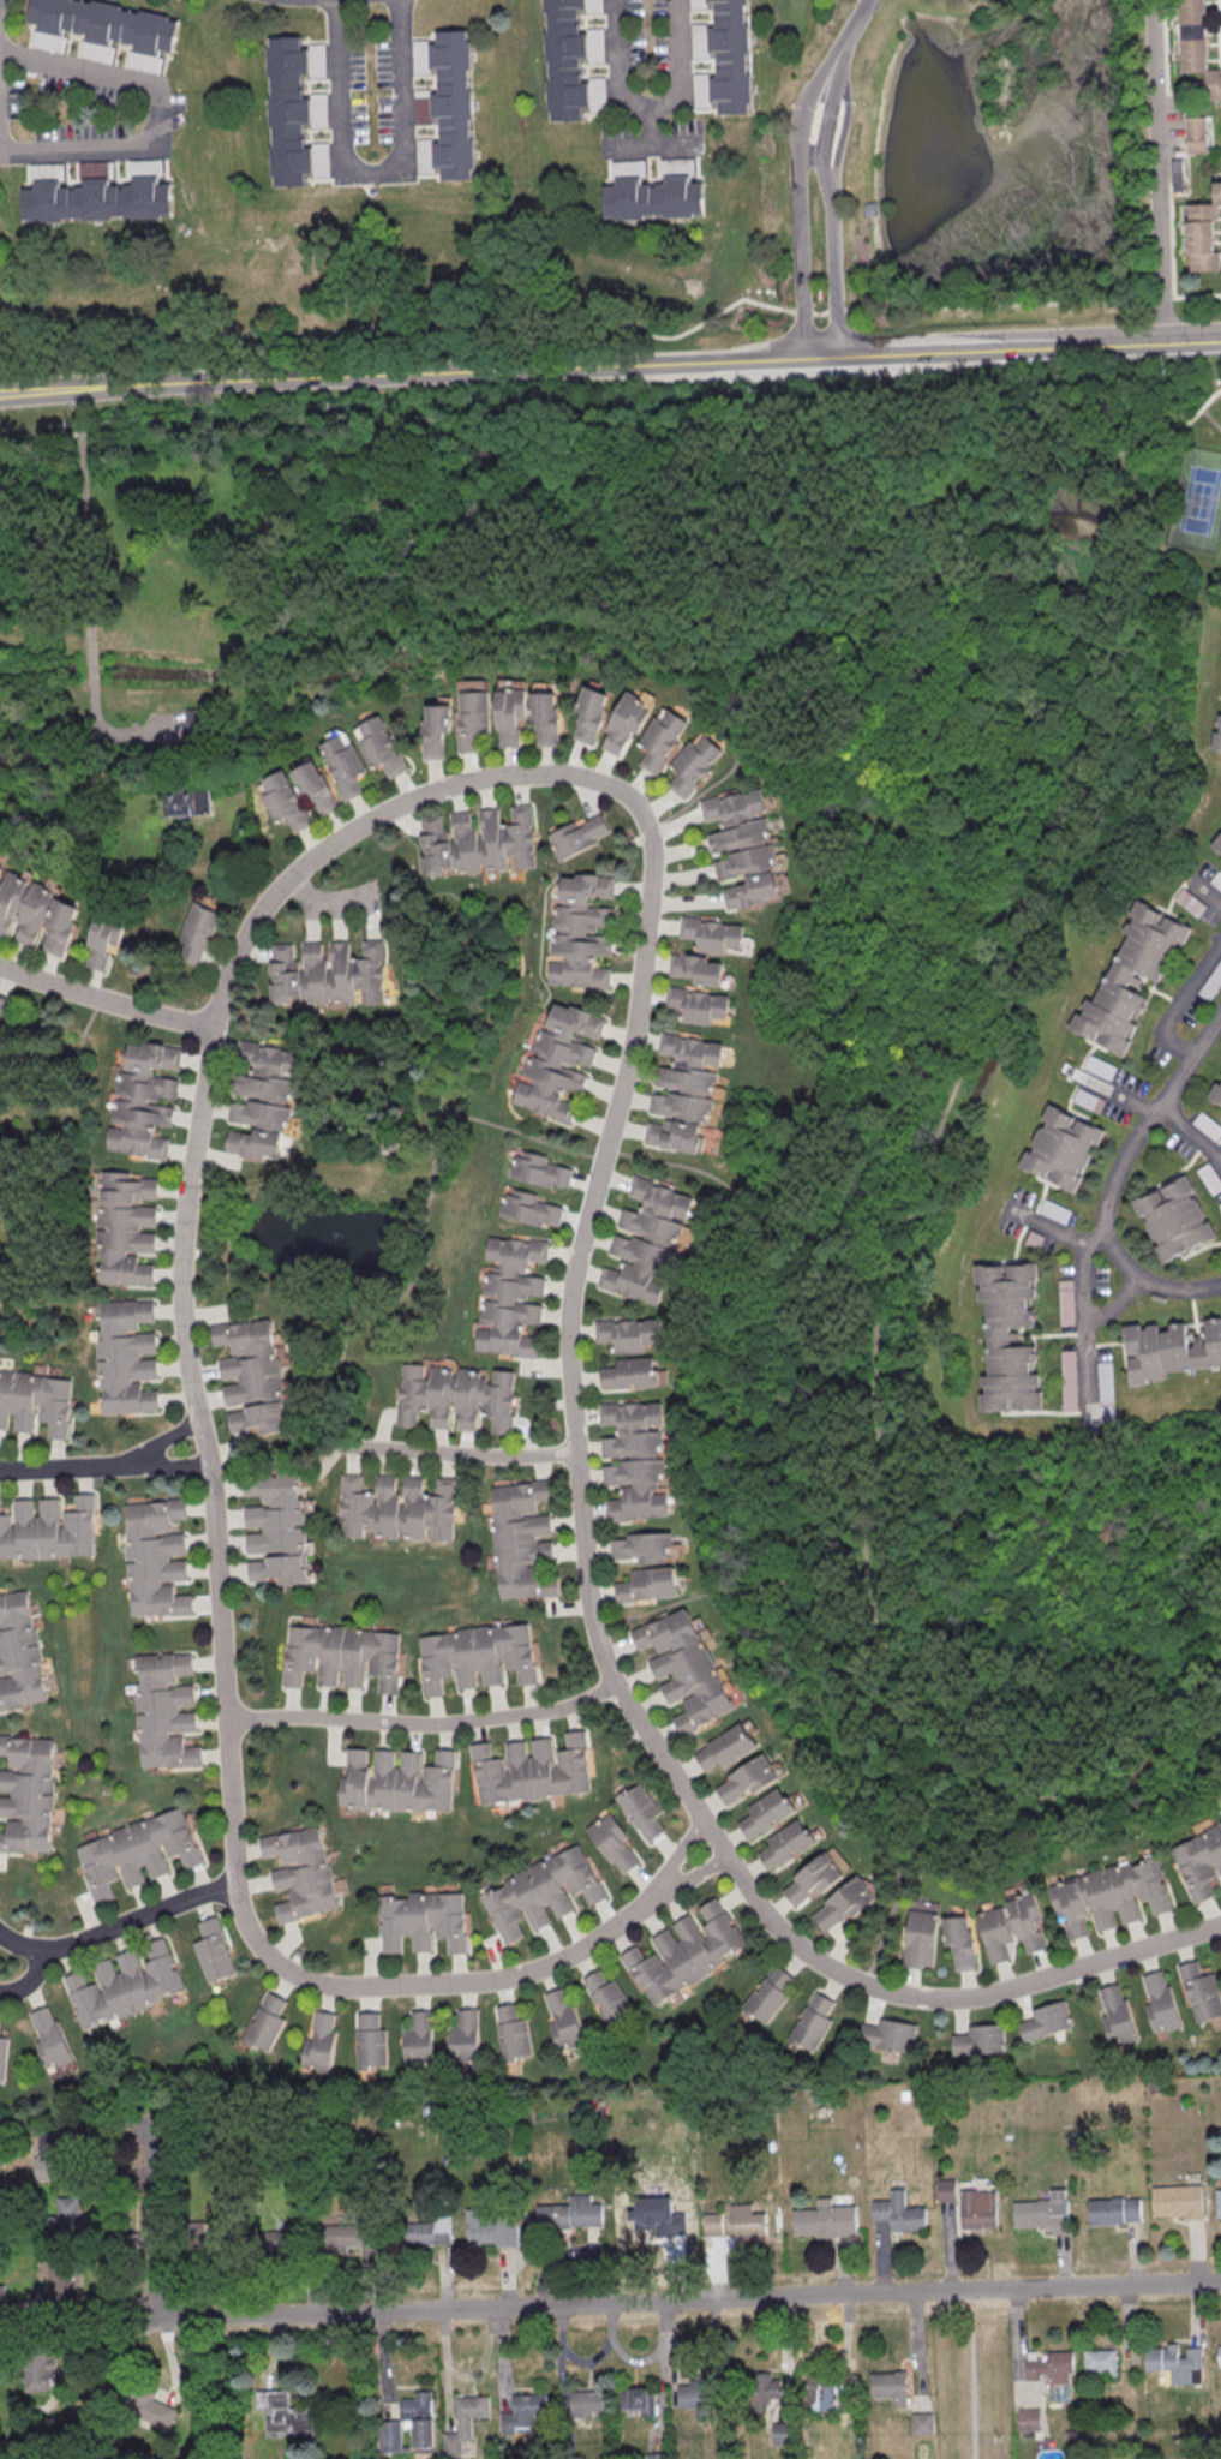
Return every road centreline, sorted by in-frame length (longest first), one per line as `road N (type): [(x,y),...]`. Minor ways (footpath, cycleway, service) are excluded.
road 1 (residential): [(1220,1922),(986,1994),(914,1997),(860,1984),(814,1960),(773,1923),(618,1683),(589,1567),(569,1354),(573,1275),(635,1029),(651,868),(642,816),(612,786),(533,773),(479,778),(412,798),(317,854),(250,927),(227,974),(216,1024),(182,1280),(208,1442)]
road 2 (residential): [(1220,2281),(170,2320),(155,2305),(150,2116)]
road 3 (tertiary): [(1162,343),(79,387)]
road 4 (residential): [(658,1891),(575,1952),(503,1980),(330,1987),(292,1974),(267,1951),(243,1910),(234,1862),(208,1442)]
road 5 (residential): [(1220,1014),(1129,1145),(1105,1225),(1139,1278),(1181,1288),(1220,1284)]
road 6 (residential): [(1150,0),(1162,343)]
road 7 (residential): [(342,1718),(424,1724),(522,1715),(562,1709),(618,1683)]
road 8 (residential): [(615,0),(620,94),(635,107),(666,106),(678,94),(676,0)]
road 9 (residential): [(800,108),(802,358)]
road 10 (residential): [(0,1929),(48,1943),(79,1939),(237,1883)]
road 11 (residential): [(836,357),(819,156),(827,115)]
road 12 (residential): [(340,1446),(577,1455)]
road 13 (residential): [(397,0),(397,160),(387,170),(359,172),(341,146)]
road 14 (residential): [(0,962),(122,1006),(216,1024)]
road 15 (residential): [(157,88),(0,54)]
road 16 (residential): [(0,151),(160,144)]
road 17 (residential): [(333,0),(341,146)]
road 18 (residential): [(0,1469),(125,1466)]

